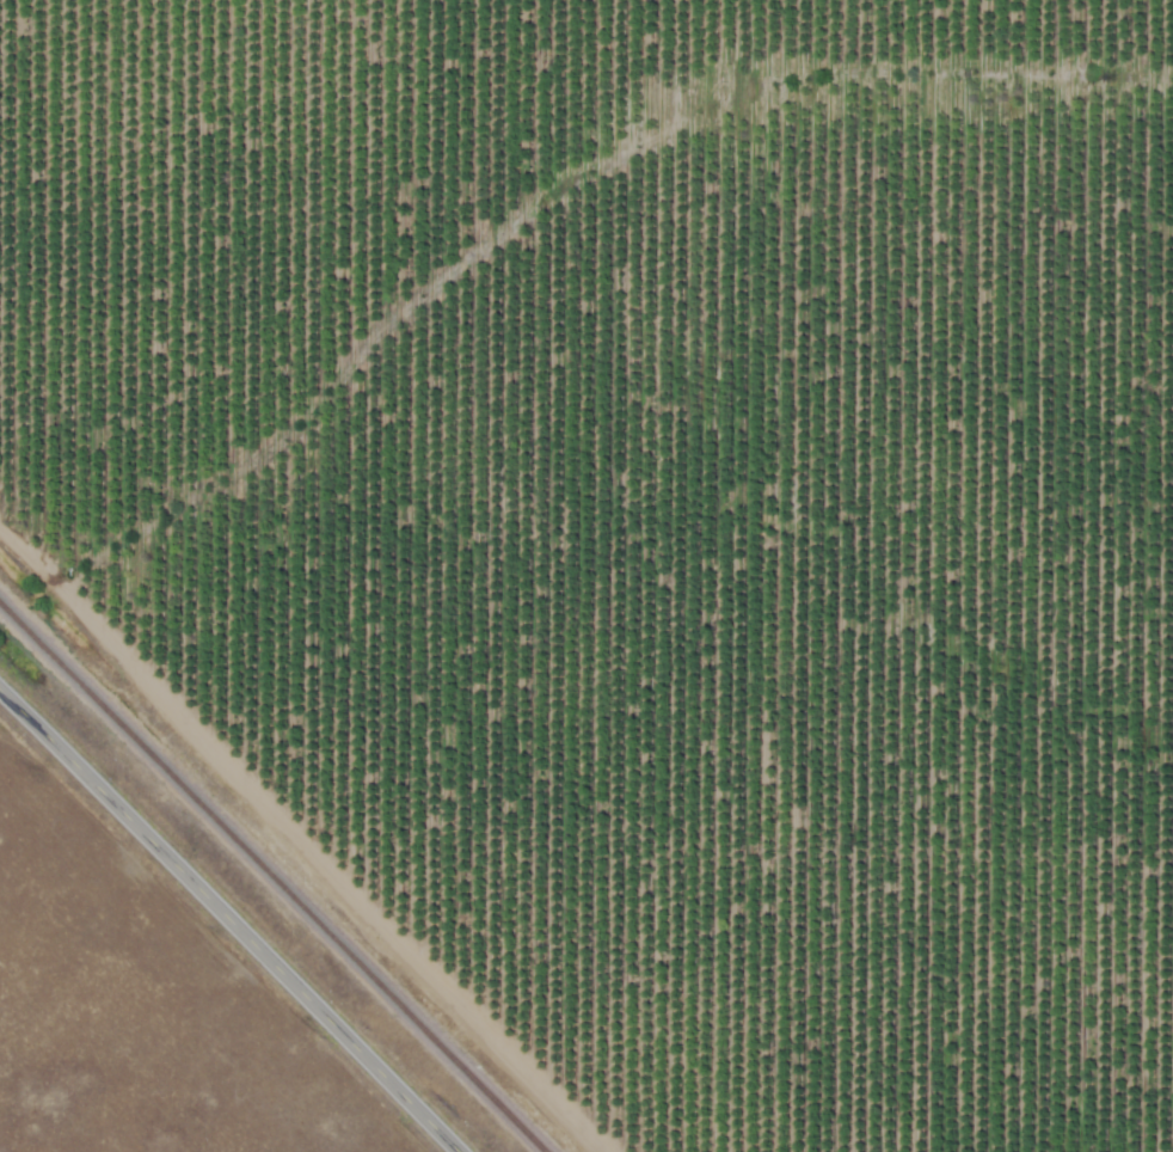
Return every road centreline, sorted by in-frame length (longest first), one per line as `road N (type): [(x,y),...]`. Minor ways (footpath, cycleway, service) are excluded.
road 1 (secondary): [(457,1151),(0,690)]

